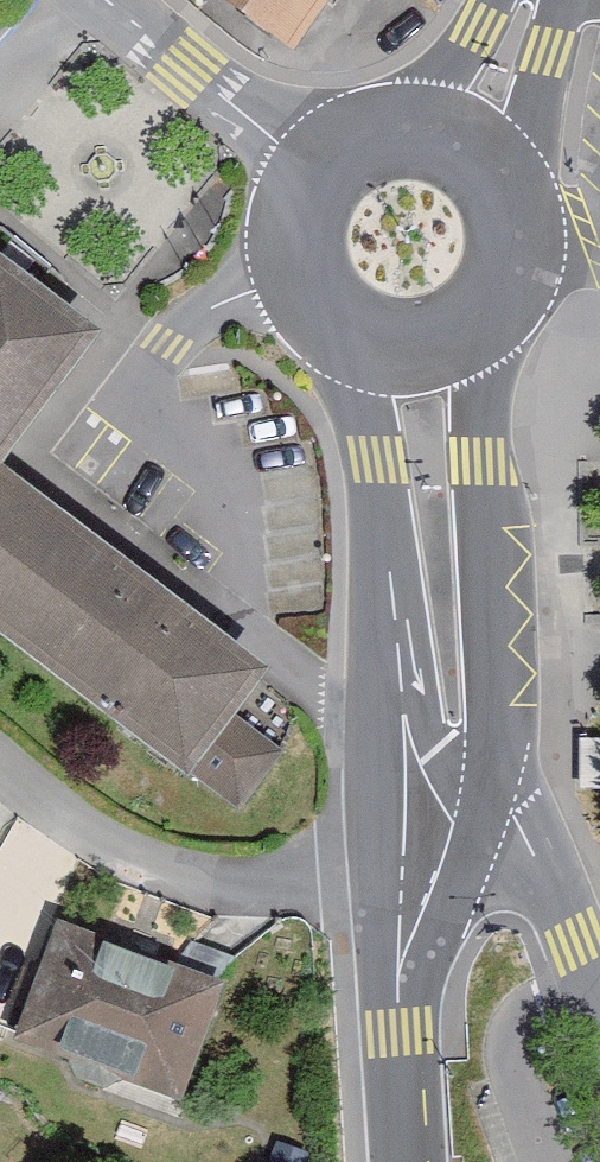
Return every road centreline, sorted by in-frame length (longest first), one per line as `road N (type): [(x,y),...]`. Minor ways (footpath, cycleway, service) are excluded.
road 1 (tertiary): [(443,768),(491,716),(489,327)]
road 2 (residential): [(416,893),(237,880),(66,829),(0,771)]
road 3 (tertiary): [(374,348),(376,460),(398,693),(443,768)]
road 4 (residential): [(443,768),(512,813),(599,1055)]
road 5 (residential): [(92,0),(319,162)]
road 6 (tertiary): [(416,893),(397,1034),(405,1161)]
road 7 (tertiary): [(319,162),(294,224),(295,257),(324,315),(374,348)]
road 8 (tertiary): [(489,327),(511,304),(532,244),(528,203),(511,166),(482,138)]
road 9 (tertiary): [(482,138),(413,116),(345,137),(319,162)]
road 10 (tertiary): [(529,0),(482,138)]
road 11 (tertiary): [(443,768),(416,893)]
road 12 (tertiary): [(374,348),(414,355),(454,347),(489,327)]

